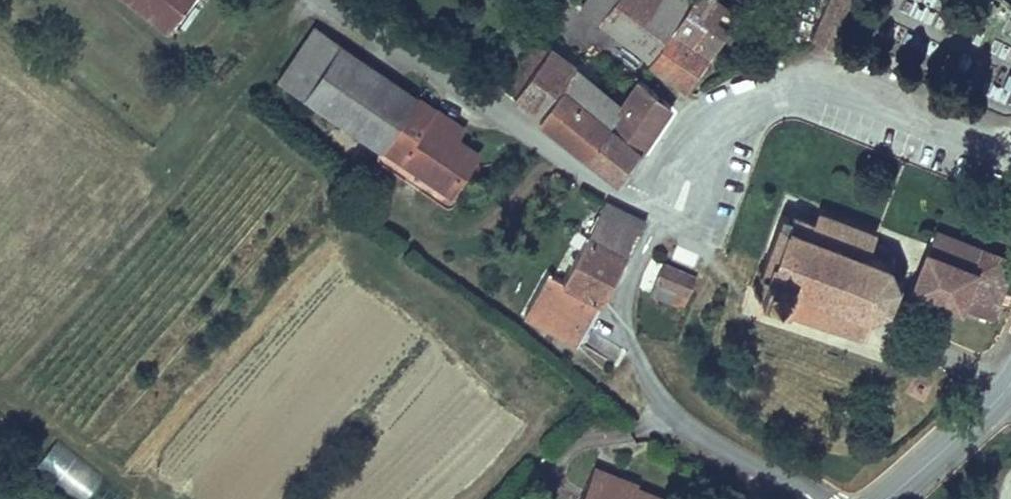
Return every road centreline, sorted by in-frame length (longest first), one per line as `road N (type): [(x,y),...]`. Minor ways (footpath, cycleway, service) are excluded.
road 1 (residential): [(1010,154),(833,99),(784,97),(751,107),(717,132),(659,212)]
road 2 (residential): [(335,0),(659,212)]
road 3 (residential): [(659,212),(627,279),(630,342),(642,368),(662,402),(691,428),(808,498)]
road 4 (tertiary): [(1010,385),(887,498)]

